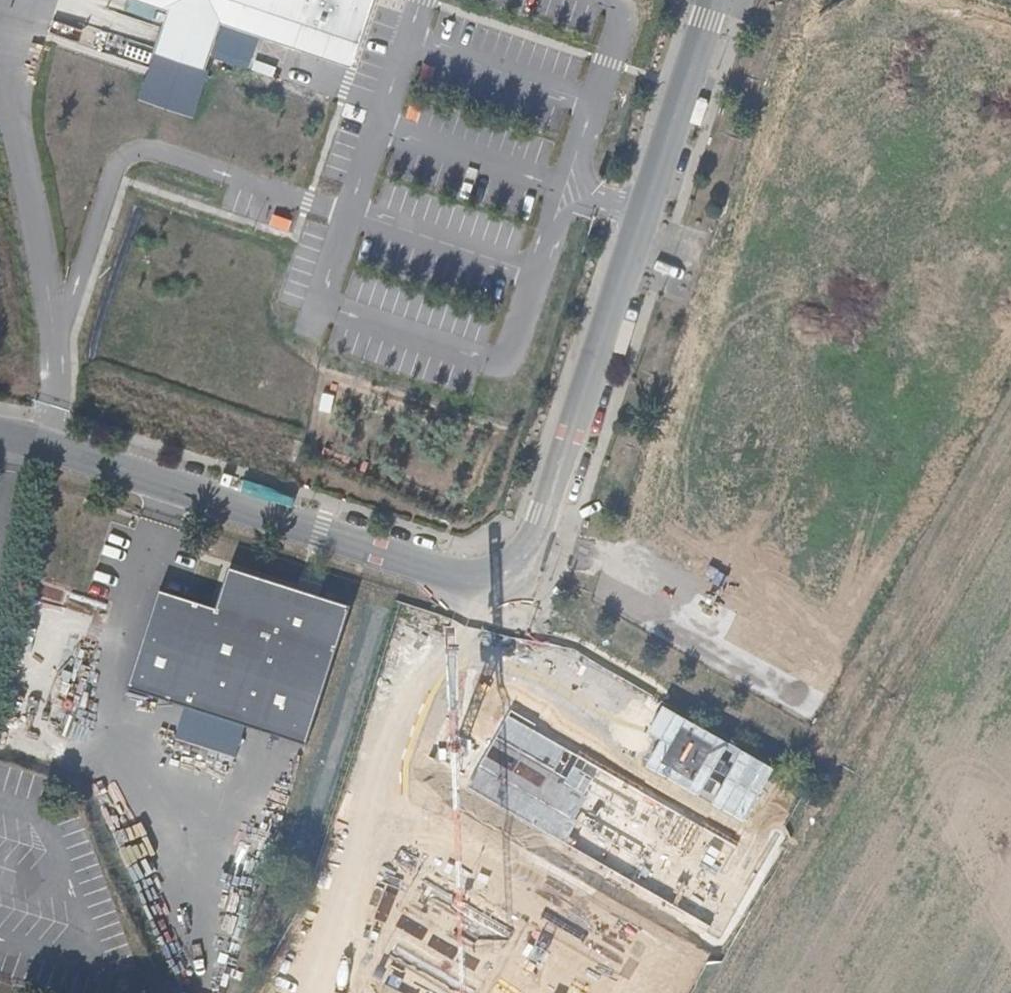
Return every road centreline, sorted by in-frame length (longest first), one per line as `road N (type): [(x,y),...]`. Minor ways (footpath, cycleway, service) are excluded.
road 1 (residential): [(0,433),(484,587),(519,574),(545,518),(713,0)]

